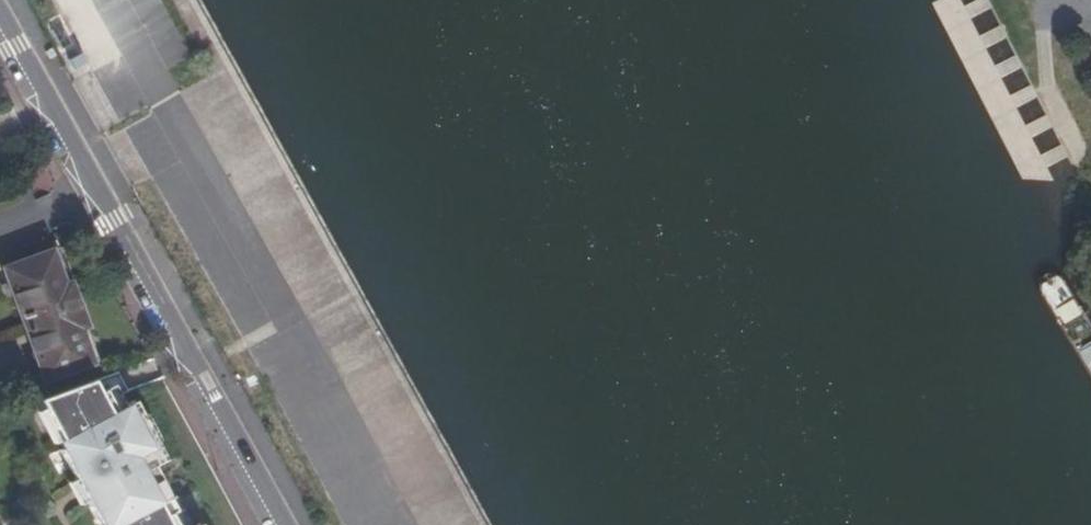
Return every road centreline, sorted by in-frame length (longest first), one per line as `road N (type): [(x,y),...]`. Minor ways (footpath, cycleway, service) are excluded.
road 1 (secondary): [(286,524),(0,10)]

